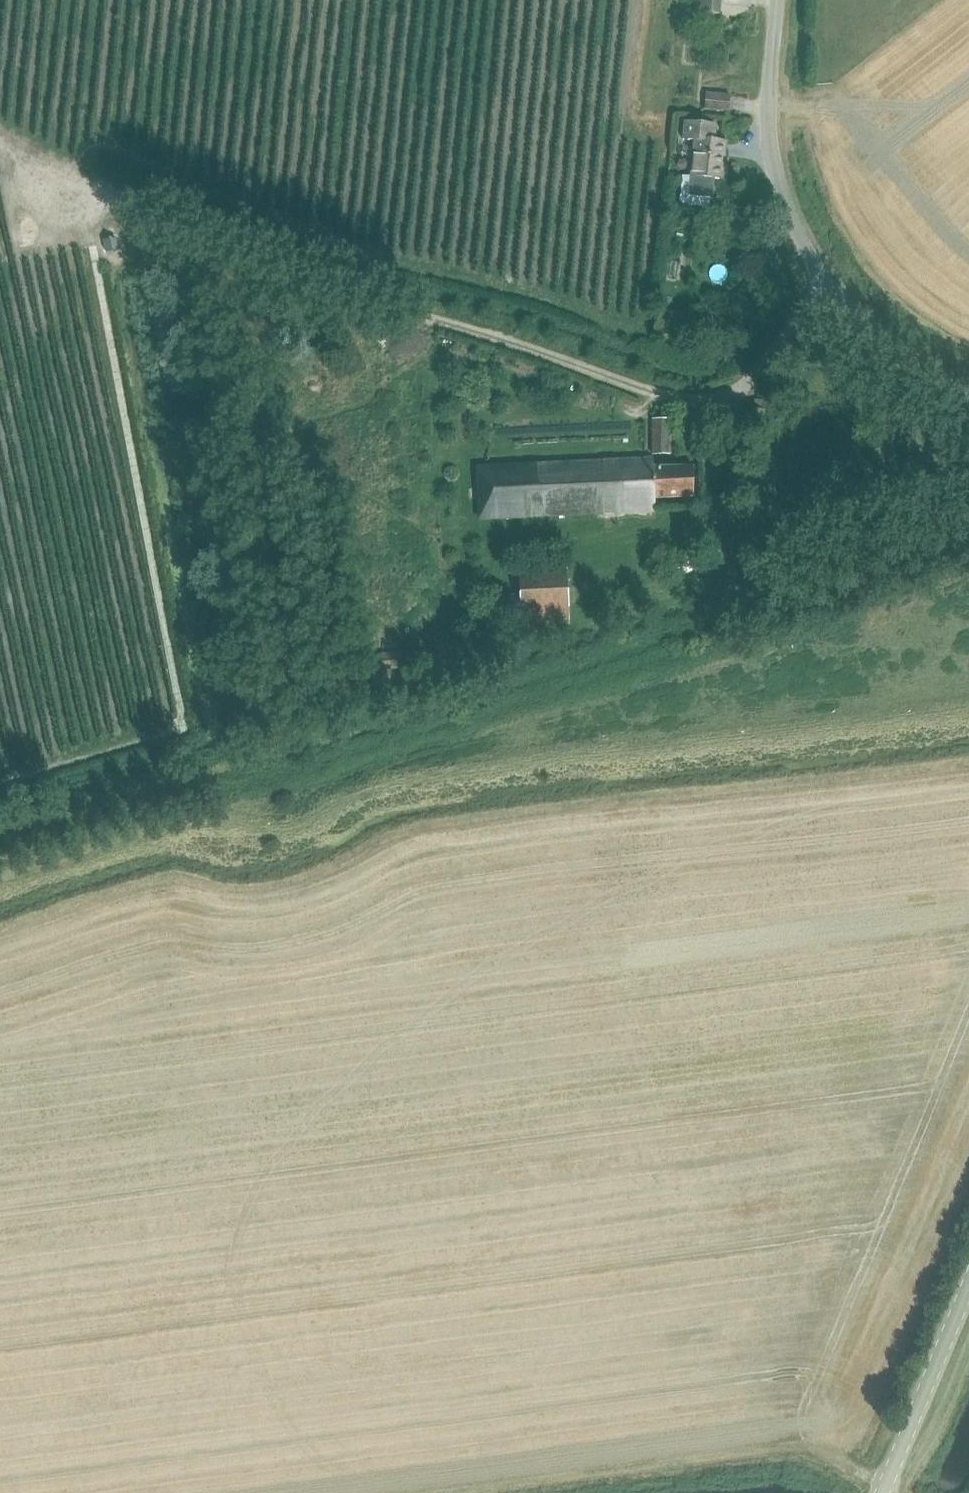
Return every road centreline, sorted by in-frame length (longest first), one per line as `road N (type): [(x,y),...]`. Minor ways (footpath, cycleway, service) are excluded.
road 1 (track): [(79,190),(182,715)]
road 2 (unclassified): [(968,386),(845,298),(810,251),(770,125),(780,0)]
road 3 (tertiary): [(884,1492),(968,1298)]
road 4 (track): [(114,204),(0,139)]

